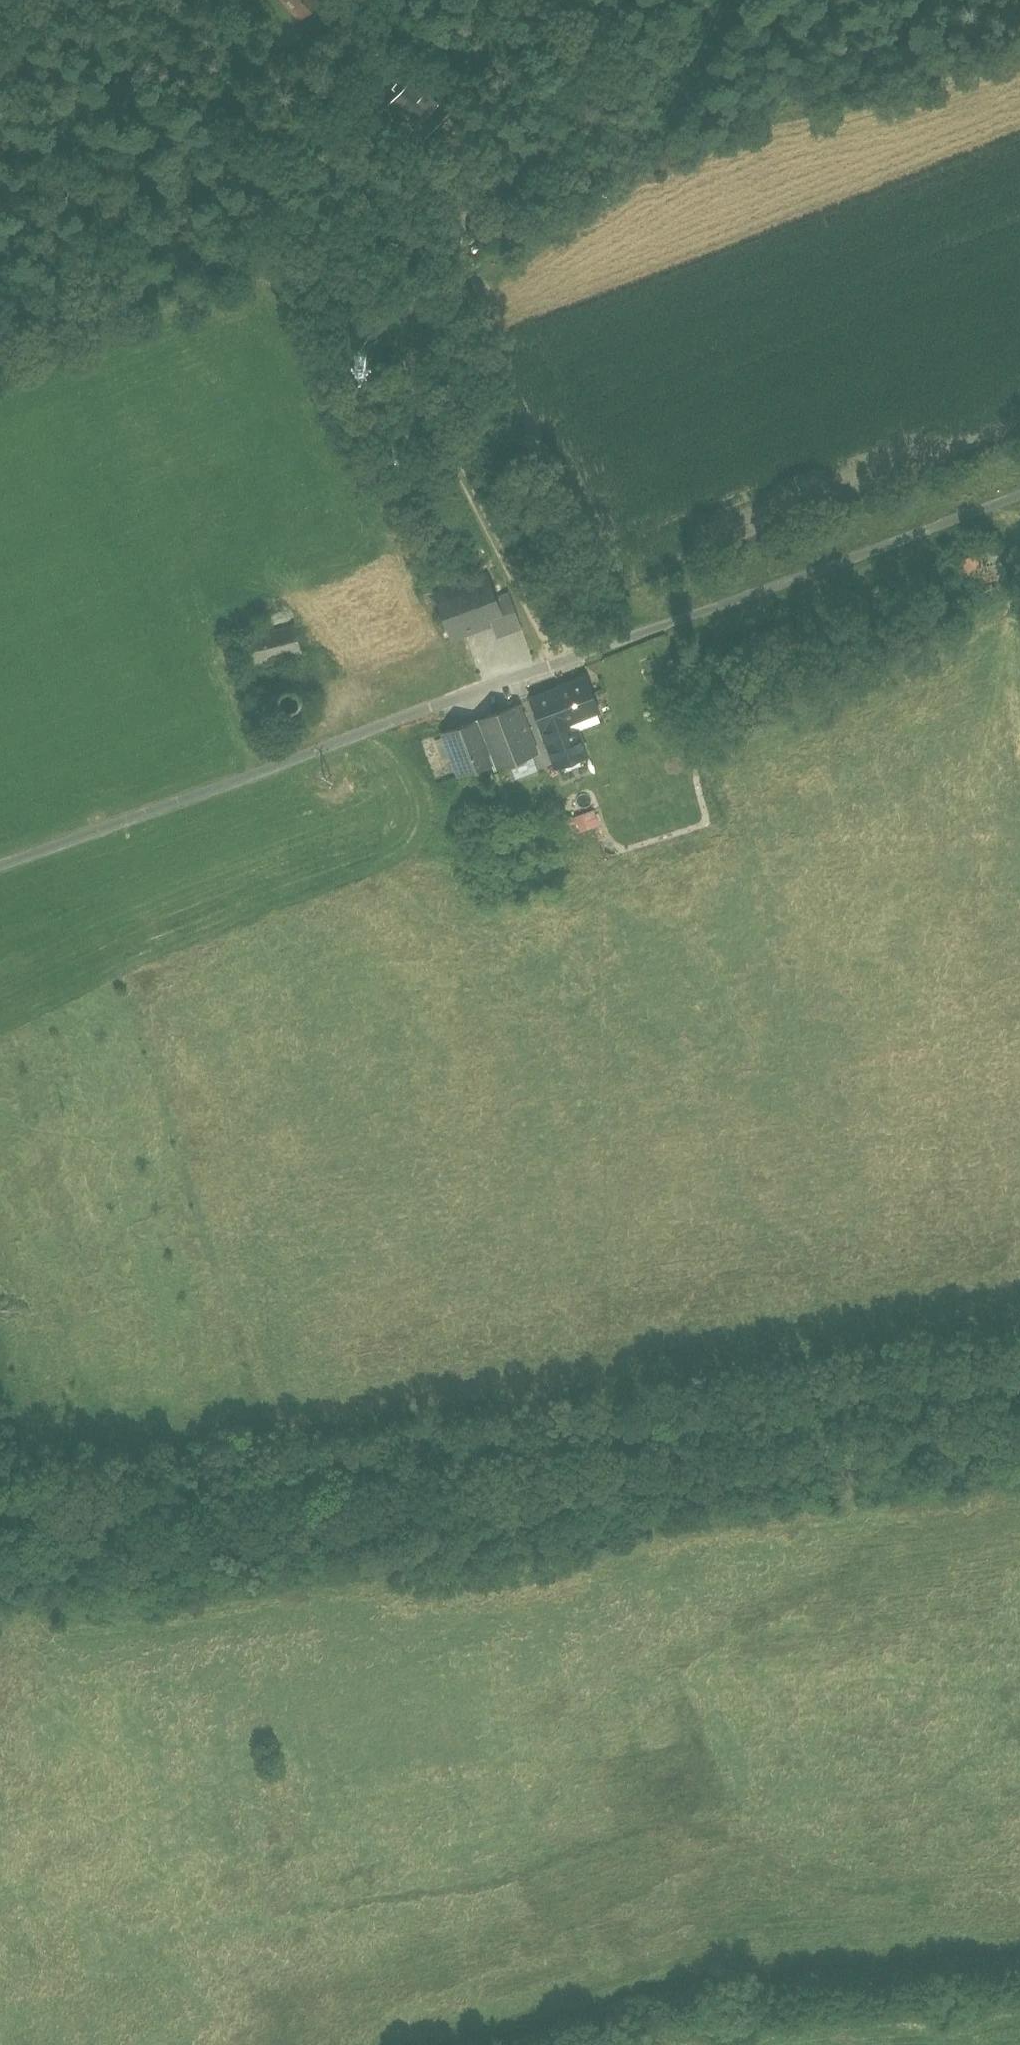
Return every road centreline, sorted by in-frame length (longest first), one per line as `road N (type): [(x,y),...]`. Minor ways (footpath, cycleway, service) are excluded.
road 1 (residential): [(1019,494),(679,625),(0,866)]

